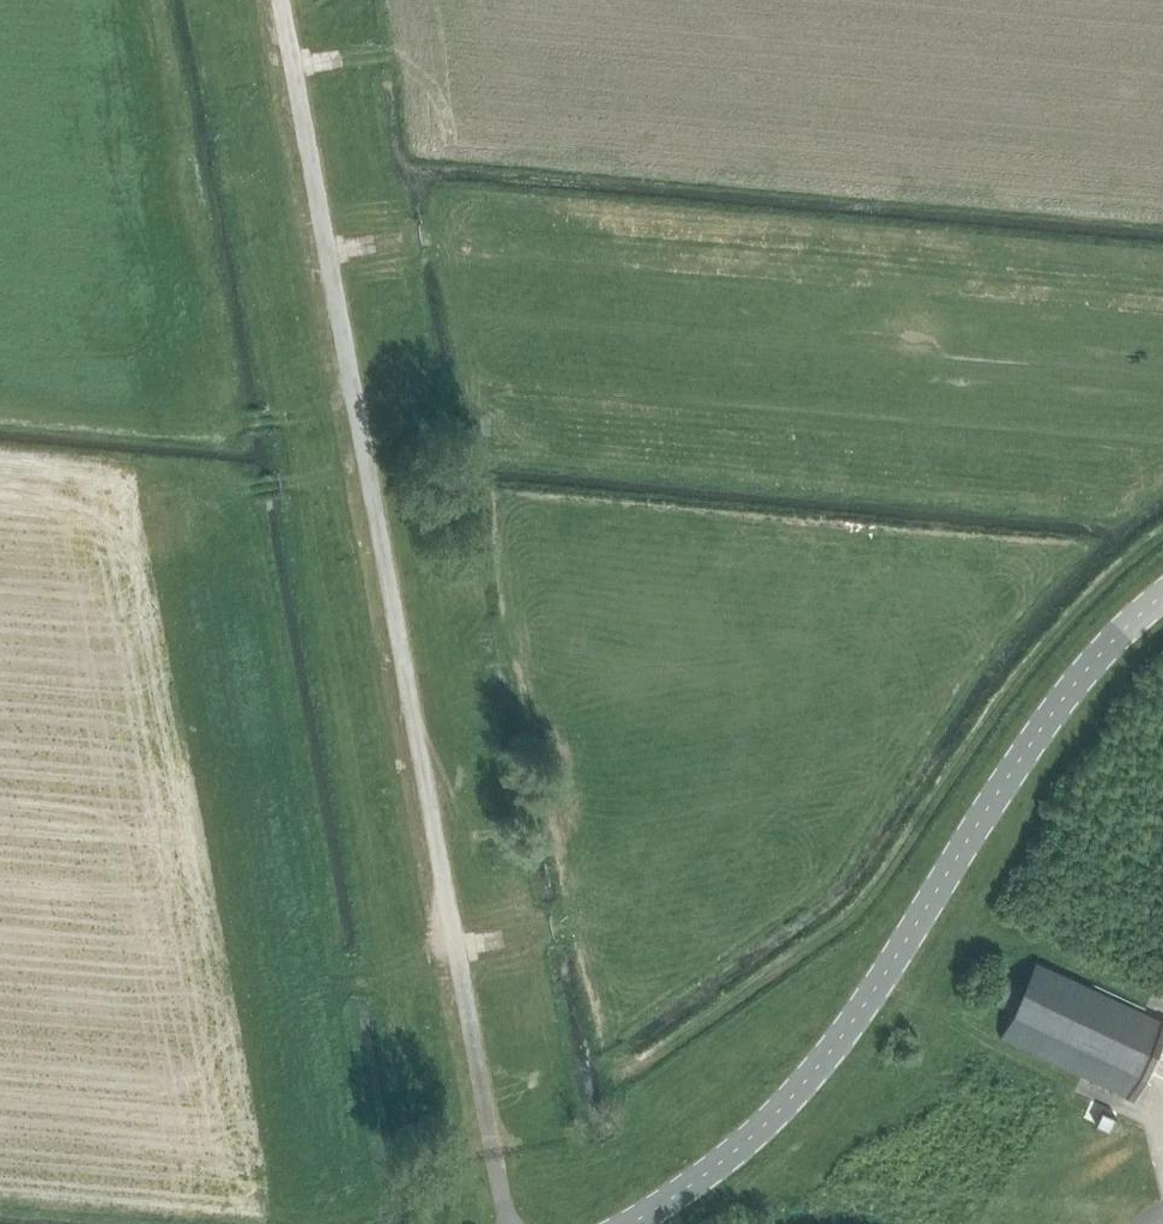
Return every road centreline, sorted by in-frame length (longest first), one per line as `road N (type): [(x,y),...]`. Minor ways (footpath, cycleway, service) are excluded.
road 1 (unclassified): [(1162,595),(1078,680),(1028,747),(886,973),(809,1079),(727,1157),(632,1223)]
road 2 (track): [(487,1115),(442,1123),(430,1223)]
road 3 (track): [(329,992),(458,957)]
road 4 (track): [(456,947),(579,920)]
road 5 (track): [(247,491),(368,471)]

